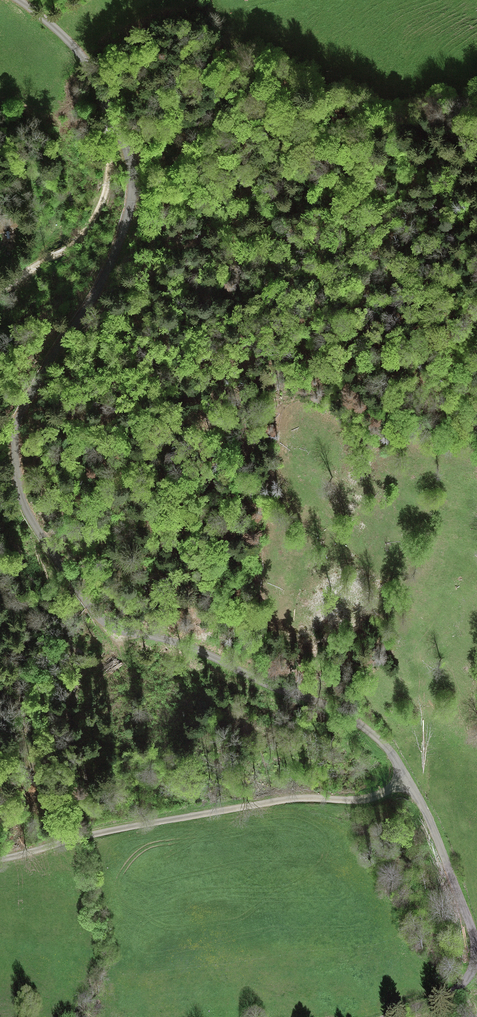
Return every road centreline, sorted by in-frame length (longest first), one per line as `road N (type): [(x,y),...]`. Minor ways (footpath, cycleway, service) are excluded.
road 1 (unclassified): [(21,0),(83,59),(126,146),(133,179),(109,272),(16,430),(30,517),(104,621),(190,647),(334,710),(369,734),(405,777)]
road 2 (unclassified): [(405,777),(361,800),(282,799),(0,860)]
road 3 (unclassified): [(405,777),(470,924),(474,962),(456,988),(392,1016)]
road 4 (track): [(106,104),(110,169),(98,215),(65,252),(0,291)]

